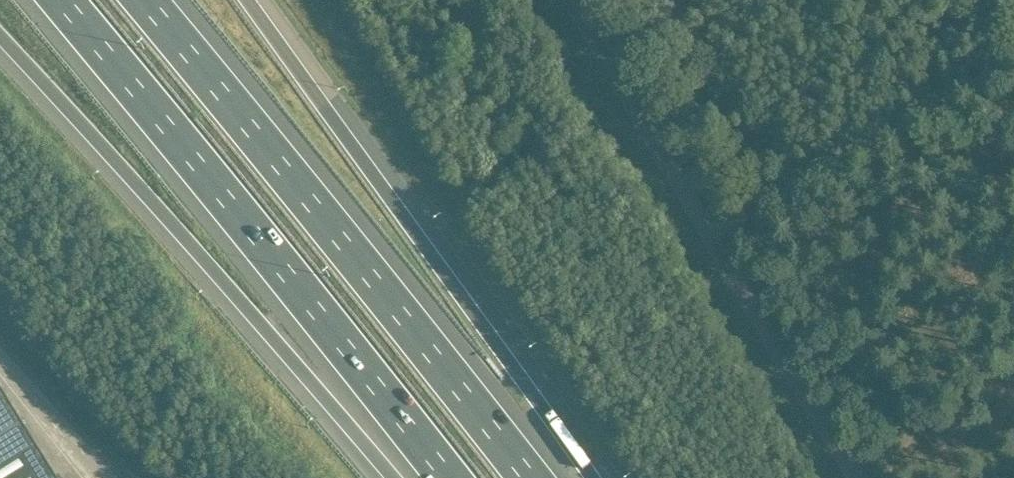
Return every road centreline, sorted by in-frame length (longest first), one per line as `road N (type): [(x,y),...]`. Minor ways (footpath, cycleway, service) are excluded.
road 1 (motorway): [(528,477),(130,0)]
road 2 (motorway): [(69,0),(453,477)]
road 3 (motorway): [(0,37),(395,477)]
road 4 (motorway): [(590,477),(247,0)]
road 5 (unclassified): [(865,477),(566,0)]
road 6 (track): [(711,239),(950,94)]

